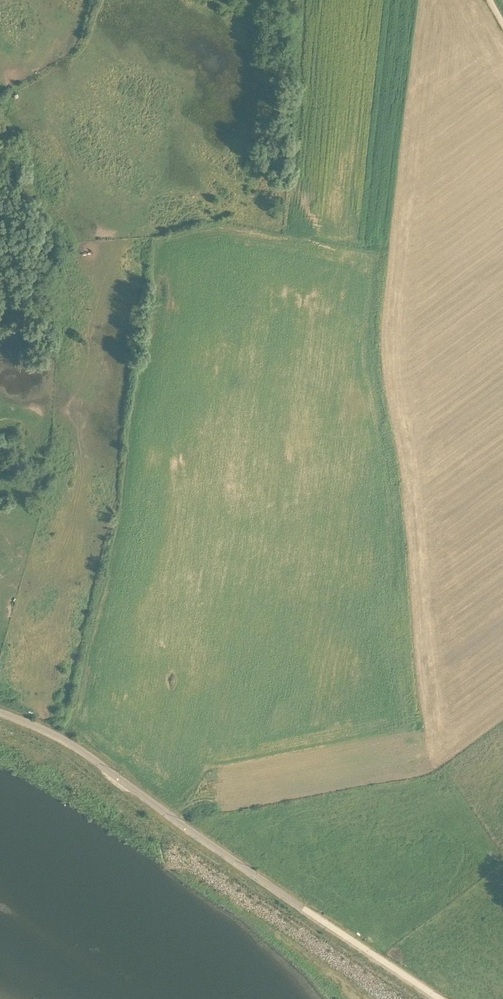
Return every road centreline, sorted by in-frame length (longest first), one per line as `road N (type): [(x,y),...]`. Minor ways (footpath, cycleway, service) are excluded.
road 1 (unclassified): [(443,998),(76,743),(0,710)]

